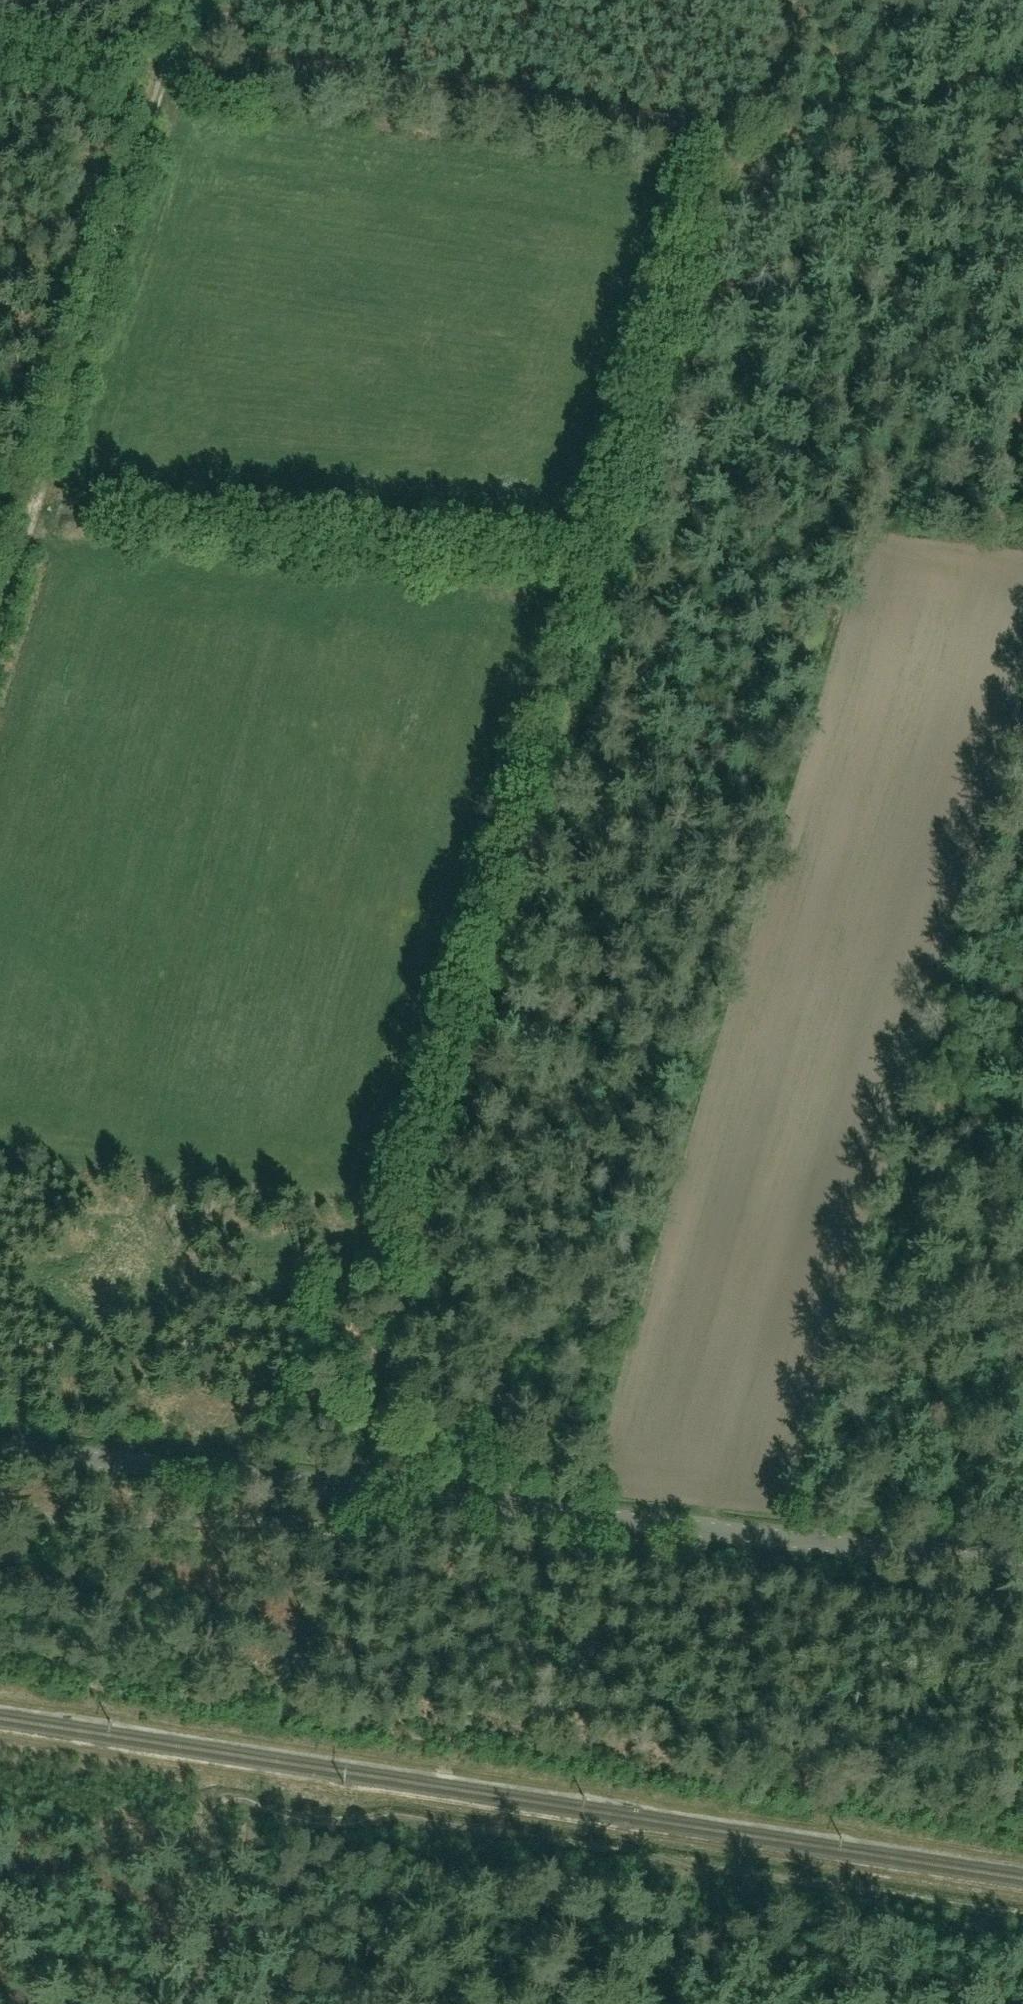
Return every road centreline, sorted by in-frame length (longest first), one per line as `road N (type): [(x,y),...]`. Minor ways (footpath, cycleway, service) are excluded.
road 1 (track): [(147,2003),(202,1808),(232,1805),(339,1831),(399,1827),(1022,1921)]
road 2 (tertiary): [(1022,1565),(0,1440)]
road 3 (track): [(180,0),(0,614)]

